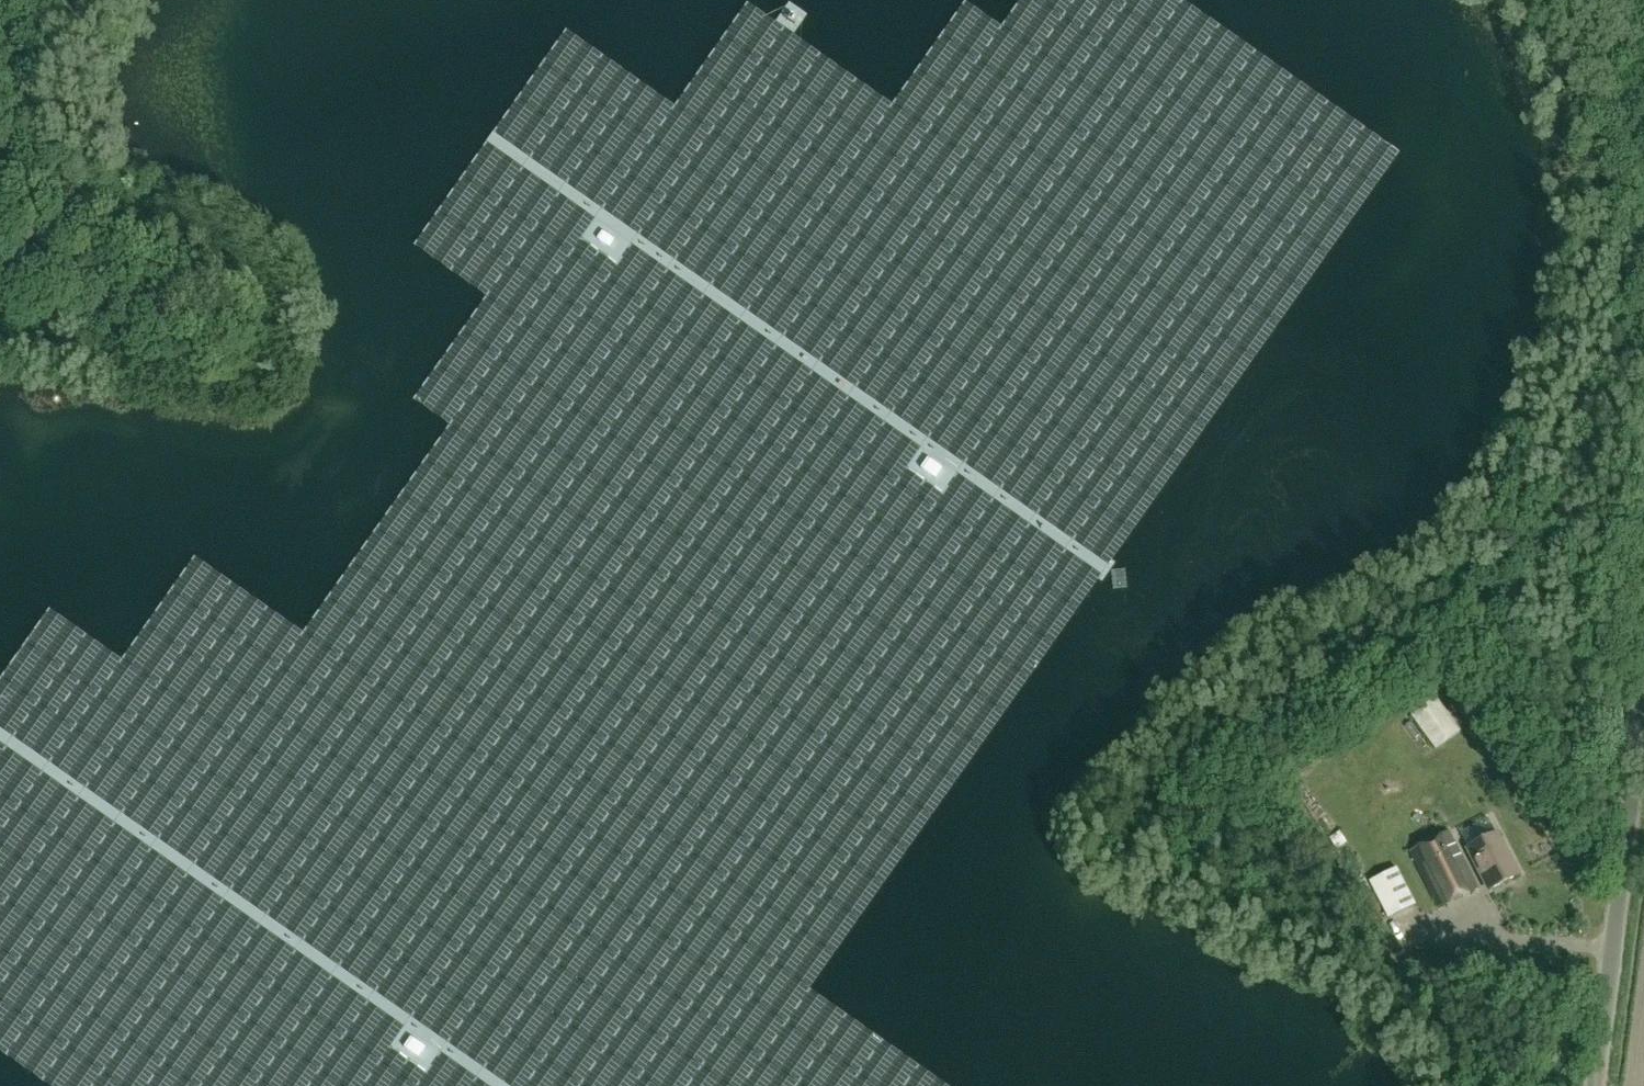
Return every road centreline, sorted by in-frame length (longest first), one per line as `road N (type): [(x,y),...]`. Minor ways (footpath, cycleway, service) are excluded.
road 1 (unclassified): [(1586,1085),(1643,643)]

